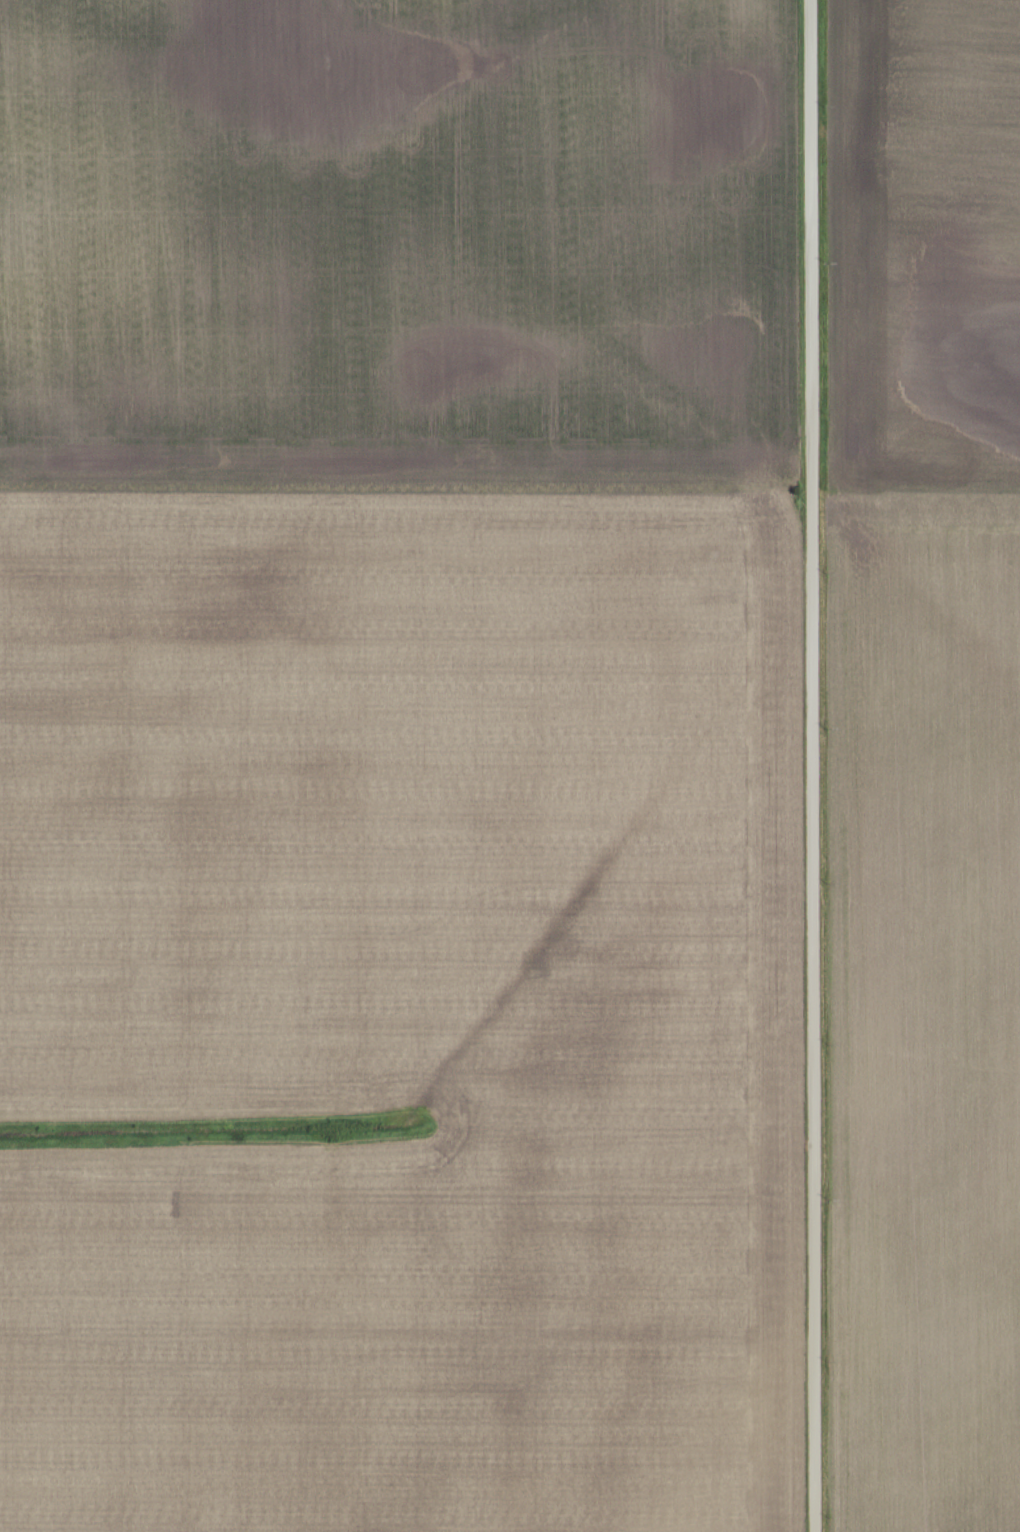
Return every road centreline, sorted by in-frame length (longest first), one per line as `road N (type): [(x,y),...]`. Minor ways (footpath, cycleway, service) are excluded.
road 1 (residential): [(807,1531),(799,0)]

